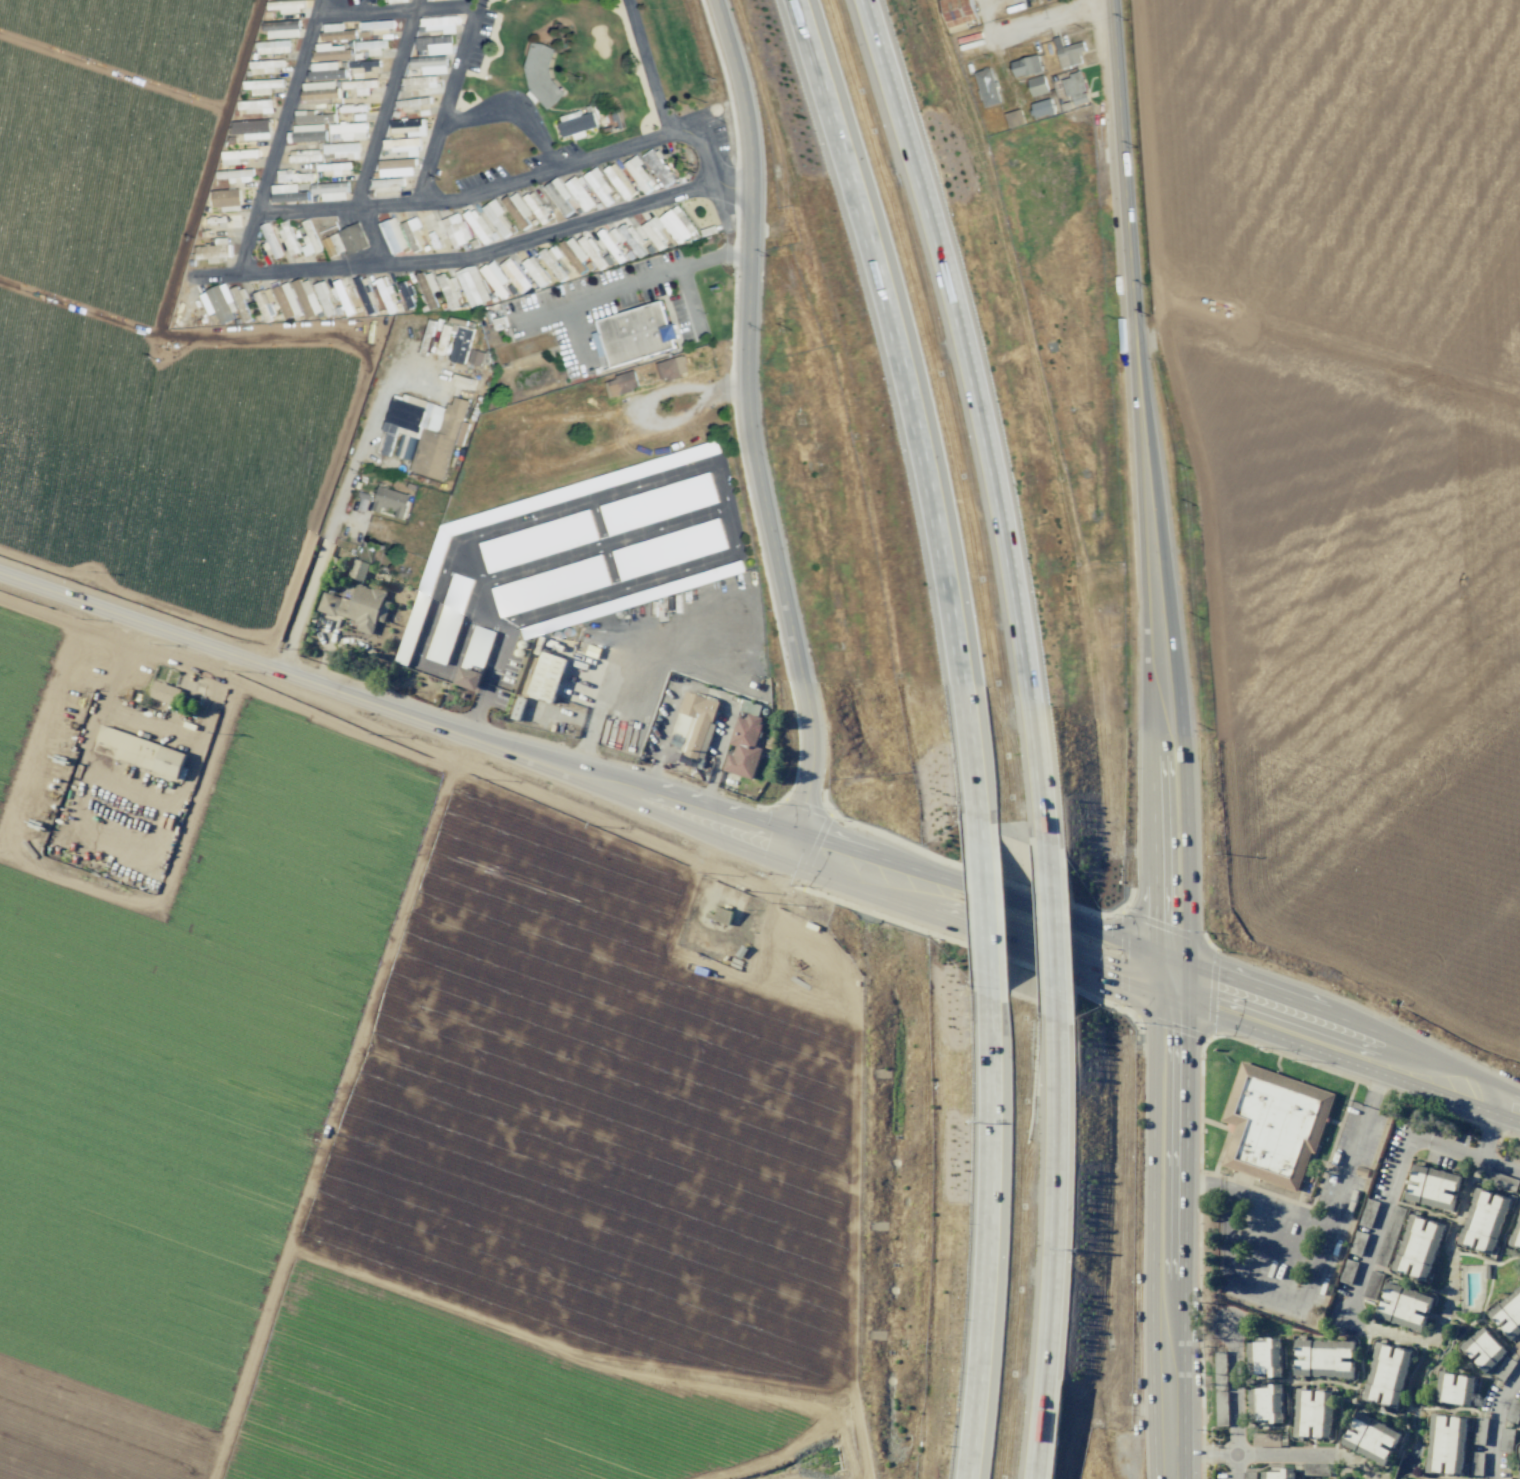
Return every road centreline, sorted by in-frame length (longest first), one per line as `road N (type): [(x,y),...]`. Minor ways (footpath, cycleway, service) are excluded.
road 1 (secondary): [(1112,0),(1168,702),(1171,985)]
road 2 (motorway): [(1047,848),(1033,691),(1003,508),(929,202),(868,0)]
road 3 (residential): [(715,0),(749,137),(747,412),(810,725),(790,852)]
road 4 (motorway): [(800,0),(935,497),(967,686),(979,823)]
road 5 (secondary): [(790,852),(0,574)]
road 6 (track): [(696,876),(235,678),(0,601)]
road 7 (track): [(451,772),(216,1478)]
road 8 (track): [(706,1478),(788,1451),(820,1434),(829,1419),(812,1406),(573,1361),(473,1310),(295,1246)]
road 9 (secondary): [(1171,985),(1171,1478)]
road 10 (motorway): [(988,996),(989,1309),(973,1478)]
road 11 (motorway): [(1031,1478),(1051,1285),(1053,1012)]
road 12 (secondary): [(1171,985),(790,852)]
road 13 (track): [(852,1383),(853,1014),(845,1005)]
road 14 (secondary): [(1519,1110),(1171,985)]
road 15 (track): [(549,1343),(822,1390),(852,1383)]
road 16 (residential): [(1345,1316),(1412,1136)]
road 17 (motorway): [(979,823),(988,996)]
road 18 (motorway): [(1053,1012),(1047,848)]
road 19 (residential): [(1368,1478),(1335,1456),(1242,1455)]
road 20 (residential): [(1230,1321),(1233,1446)]

